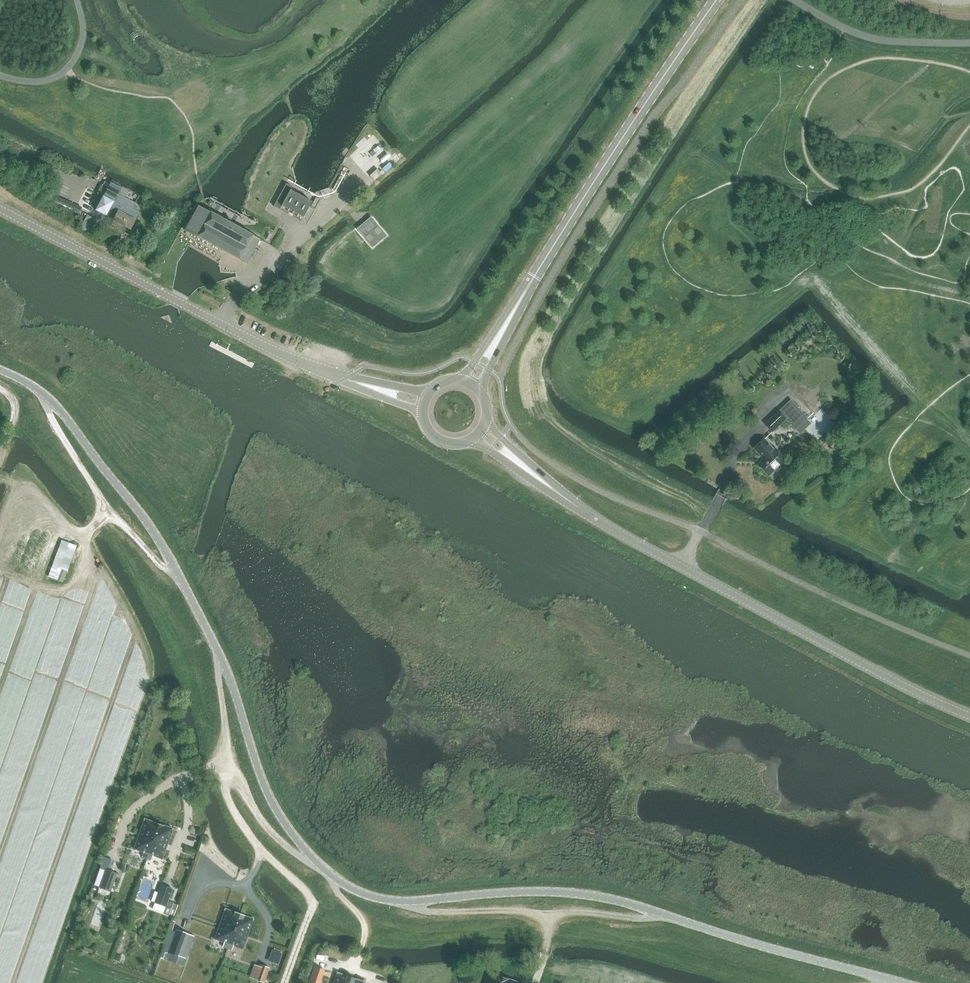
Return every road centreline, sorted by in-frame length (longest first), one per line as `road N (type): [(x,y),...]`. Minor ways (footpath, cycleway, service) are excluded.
road 1 (unclassified): [(902,982),(606,897),(516,892),(411,902),(339,882),(274,805),(220,656),(146,520),(65,416),(0,370)]
road 2 (secondary): [(969,717),(609,528),(480,433)]
road 3 (unclassified): [(425,405),(293,360),(0,209)]
road 4 (secondary): [(472,385),(717,0)]

